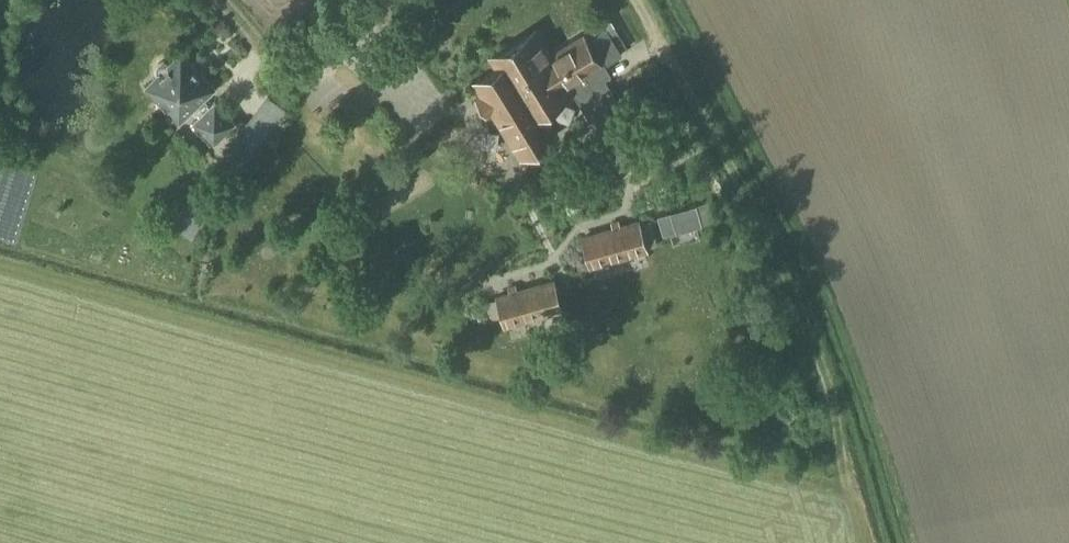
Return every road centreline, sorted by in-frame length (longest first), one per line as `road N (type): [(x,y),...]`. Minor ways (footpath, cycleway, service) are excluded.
road 1 (unclassified): [(262,46),(274,56),(313,45),(380,0)]

